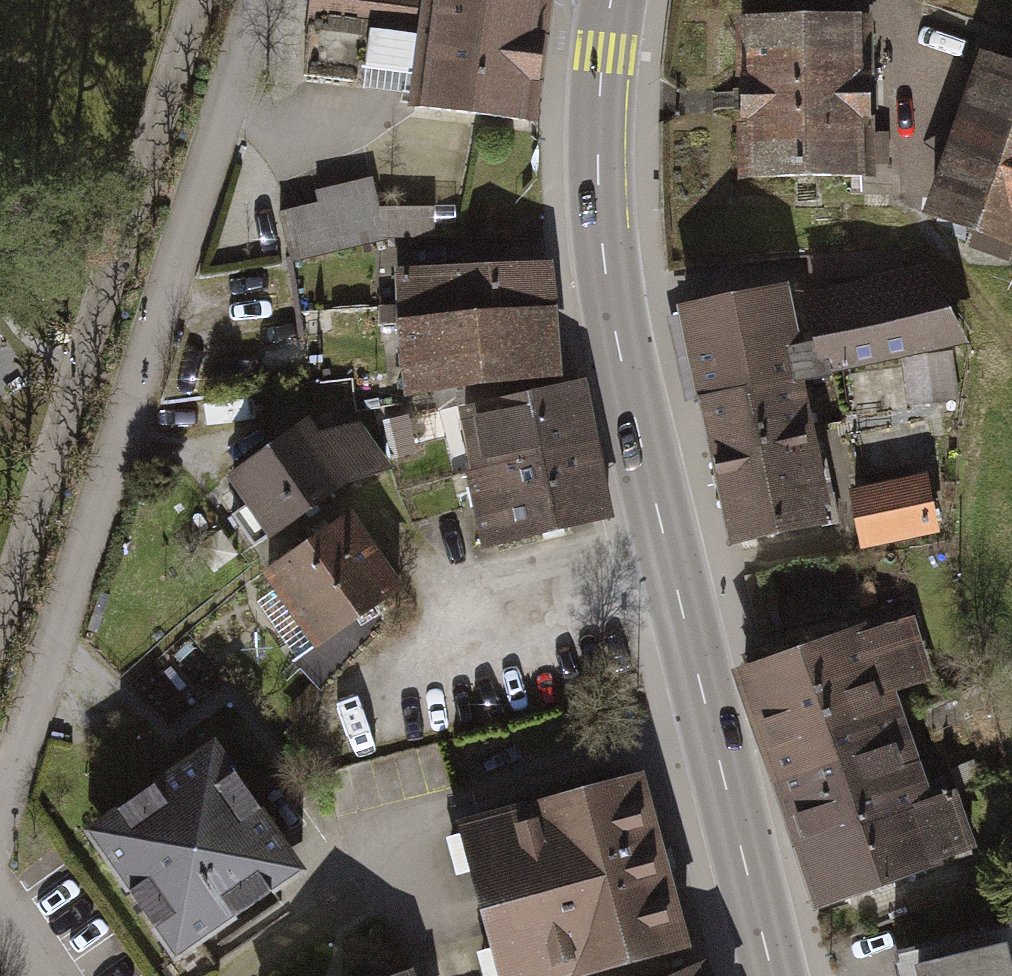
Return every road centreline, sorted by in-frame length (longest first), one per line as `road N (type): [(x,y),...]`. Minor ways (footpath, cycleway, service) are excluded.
road 1 (secondary): [(612,0),(601,52),(598,201),(637,424),(772,975)]

